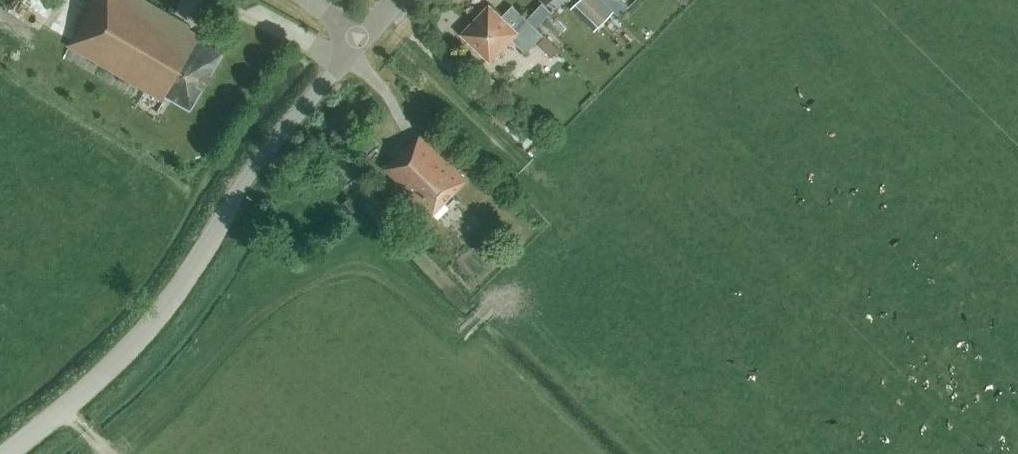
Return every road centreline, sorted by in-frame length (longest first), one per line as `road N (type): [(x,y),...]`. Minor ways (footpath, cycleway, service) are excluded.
road 1 (tertiary): [(8,453),(97,381),(171,299),(237,194),(356,43)]
road 2 (track): [(373,25),(534,183)]

